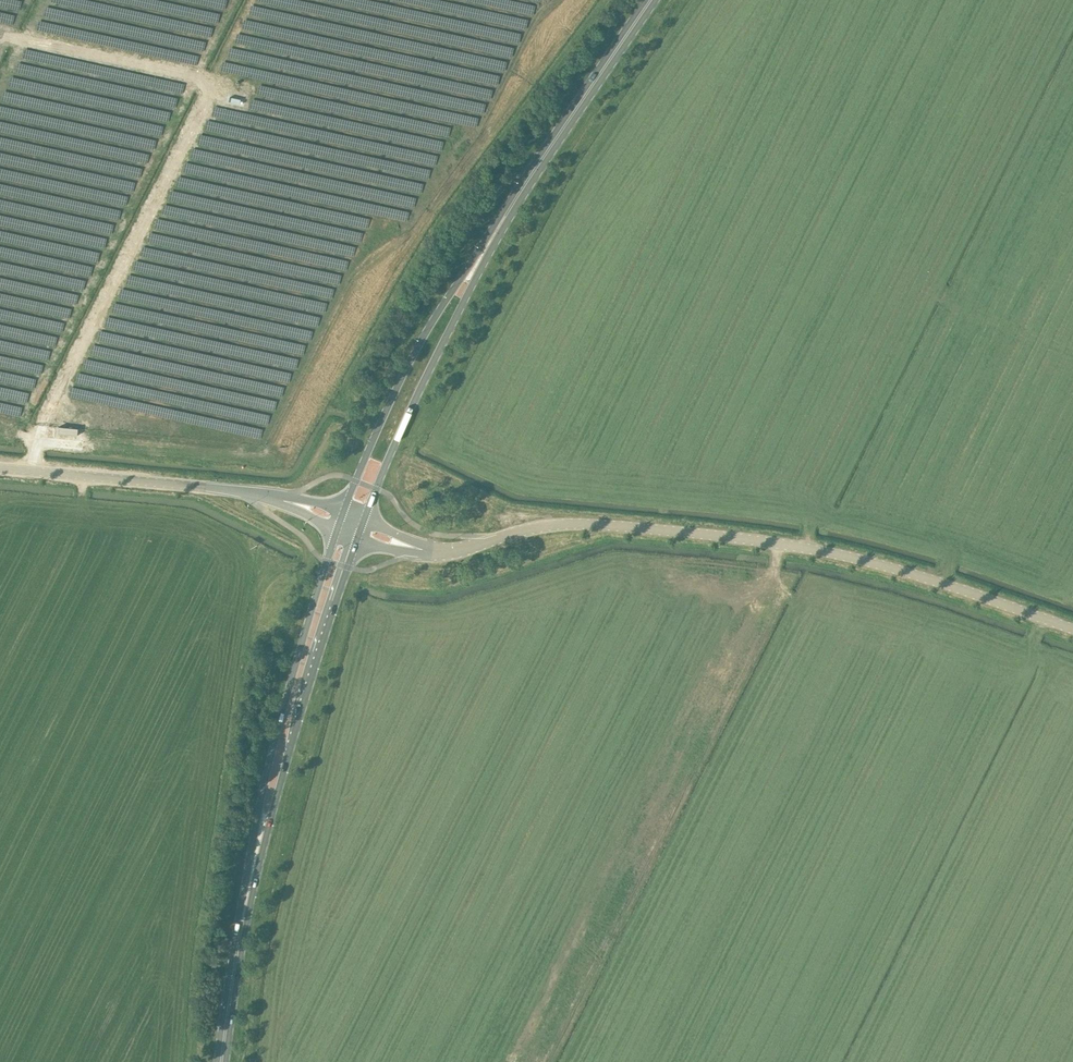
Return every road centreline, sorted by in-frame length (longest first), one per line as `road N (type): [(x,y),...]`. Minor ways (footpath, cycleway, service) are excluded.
road 1 (unclassified): [(1072,630),(887,564),(807,547),(581,524),(438,551)]
road 2 (primary): [(337,531),(269,768),(239,938)]
road 3 (primary): [(239,938),(357,539)]
road 4 (primary): [(516,199),(427,331),(343,513)]
road 5 (primary): [(364,521),(414,398),(516,199)]
road 6 (unclassified): [(248,491),(0,467)]
road 7 (primary): [(516,199),(651,0)]
road 8 (primary): [(222,1061),(239,938)]

